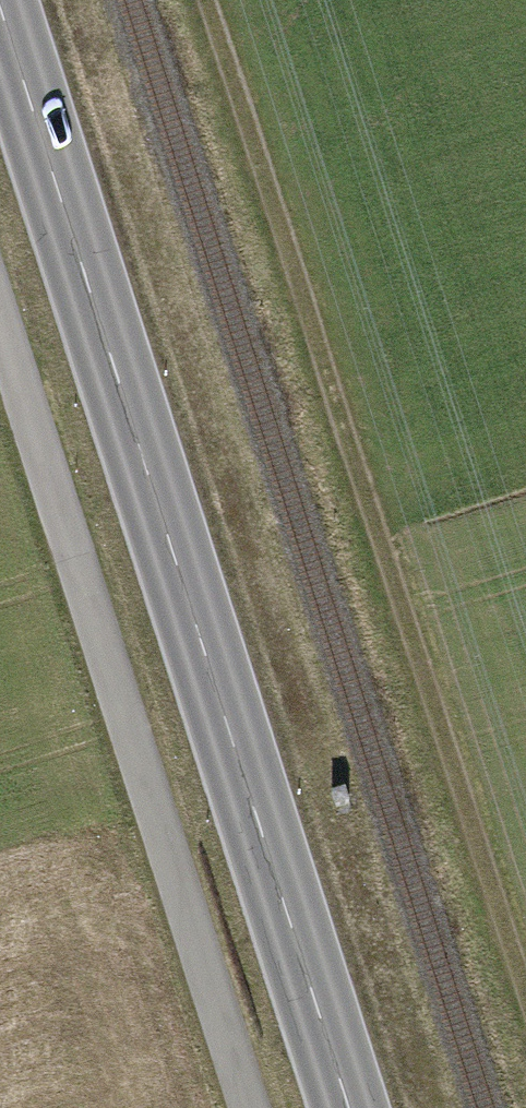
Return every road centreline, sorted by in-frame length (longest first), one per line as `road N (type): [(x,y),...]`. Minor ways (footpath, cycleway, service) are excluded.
road 1 (secondary): [(0,9),(349,1107)]
road 2 (track): [(209,0),(525,993)]
road 3 (track): [(247,1107),(0,327)]

